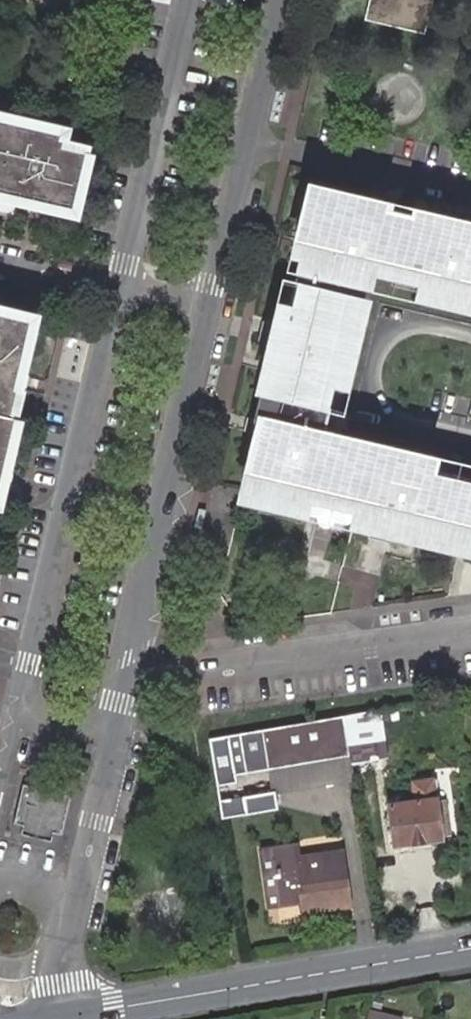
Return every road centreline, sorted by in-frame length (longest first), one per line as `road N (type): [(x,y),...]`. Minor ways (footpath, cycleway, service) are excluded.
road 1 (secondary): [(74,1015),(470,947)]
road 2 (residential): [(120,666),(171,674),(470,635)]
road 3 (residential): [(206,305),(279,0)]
road 4 (residential): [(188,0),(120,285)]
road 5 (residential): [(65,905),(116,683)]
road 6 (residential): [(157,513),(206,305)]
road 7 (residential): [(120,285),(71,493)]
road 8 (residential): [(71,493),(31,660)]
road 9 (residential): [(120,666),(157,513)]
road 10 (residential): [(31,660),(0,793)]
road 11 (residential): [(120,285),(0,256)]
road 12 (residential): [(31,660),(41,691),(59,708),(93,702),(116,683)]

